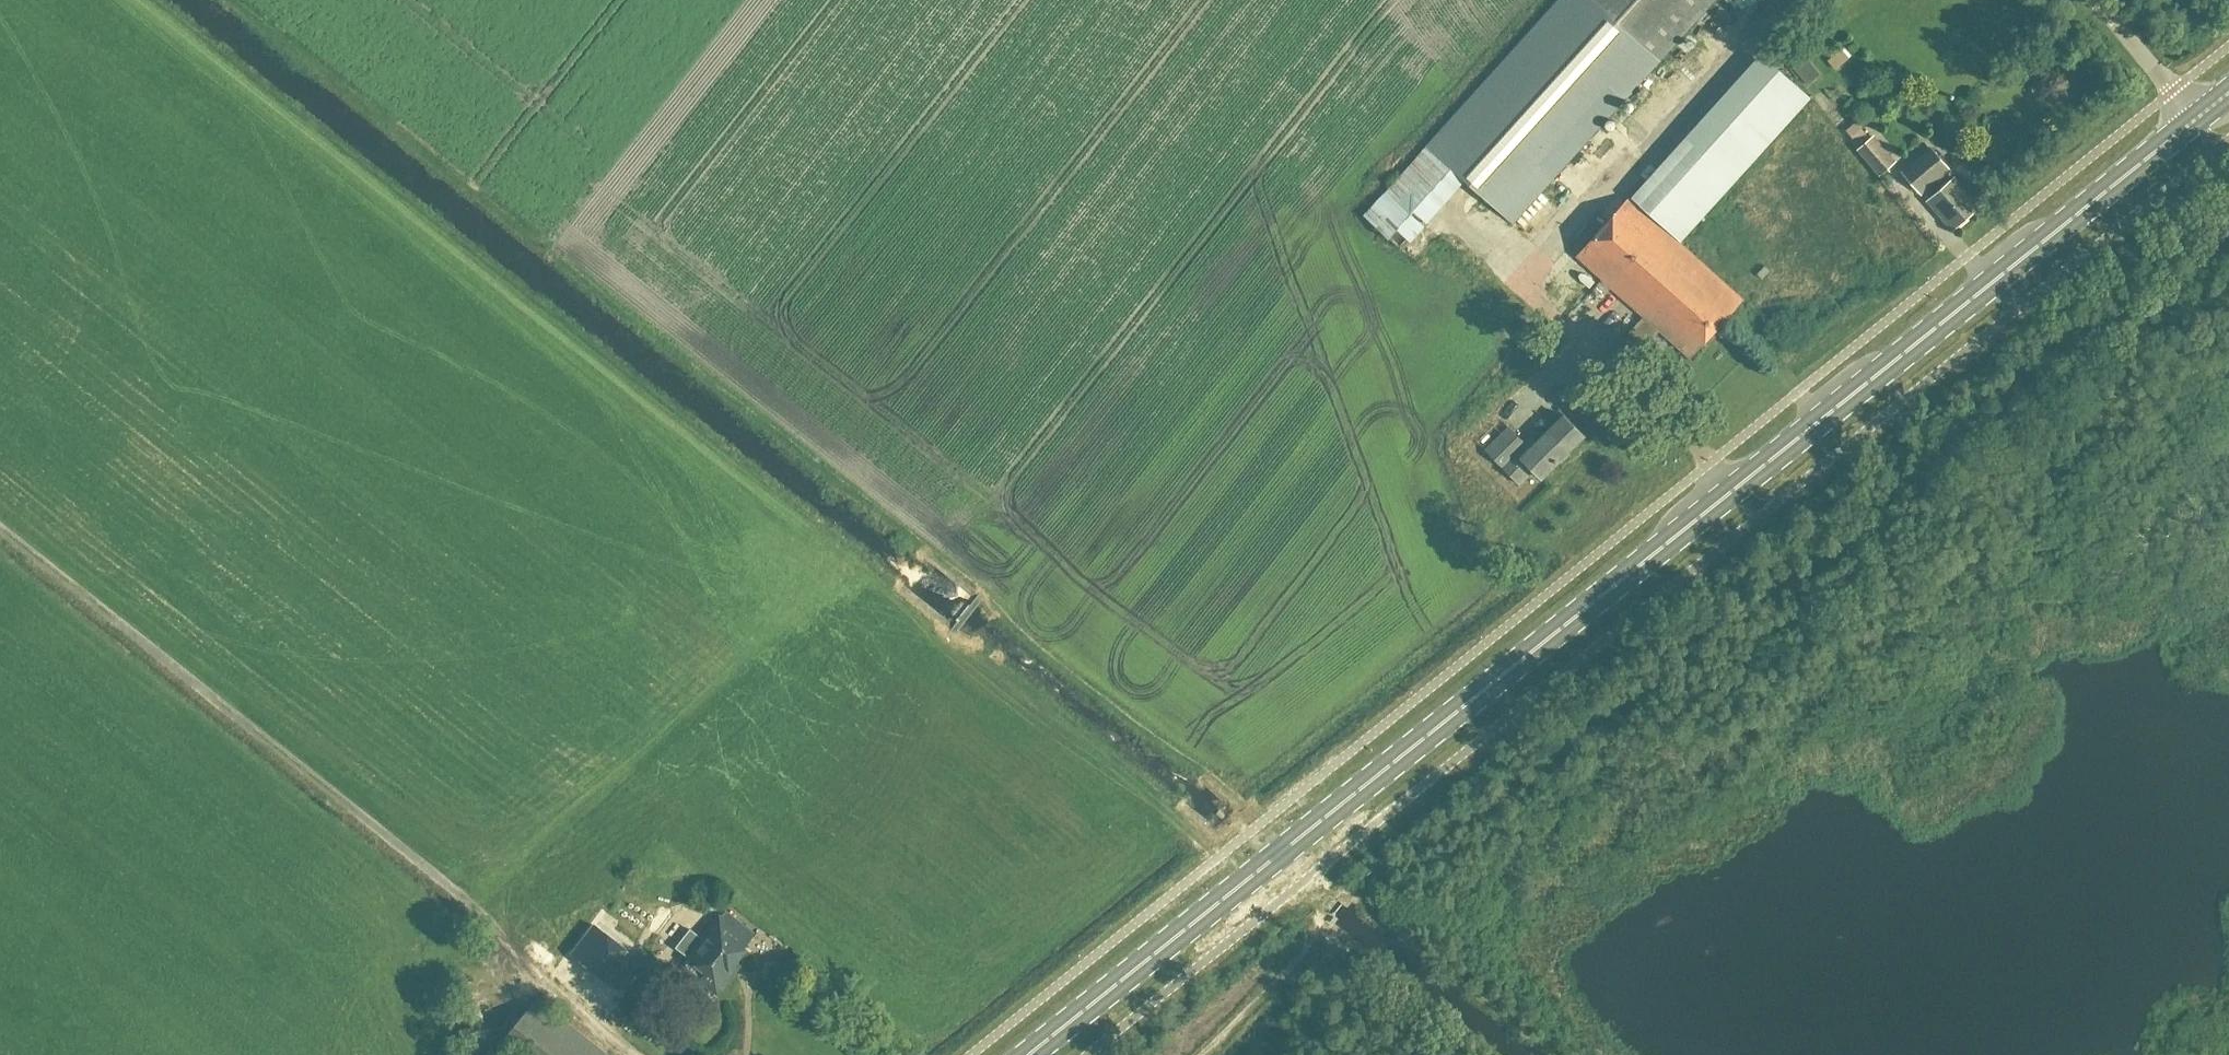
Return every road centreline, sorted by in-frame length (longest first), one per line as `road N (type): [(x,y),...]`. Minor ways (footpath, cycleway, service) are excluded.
road 1 (primary): [(1031,1054),(2195,120)]
road 2 (track): [(150,0),(945,642),(1255,877)]
road 3 (track): [(631,1054),(539,978),(480,912),(0,532)]
road 4 (unclassified): [(2195,120),(2099,0)]

